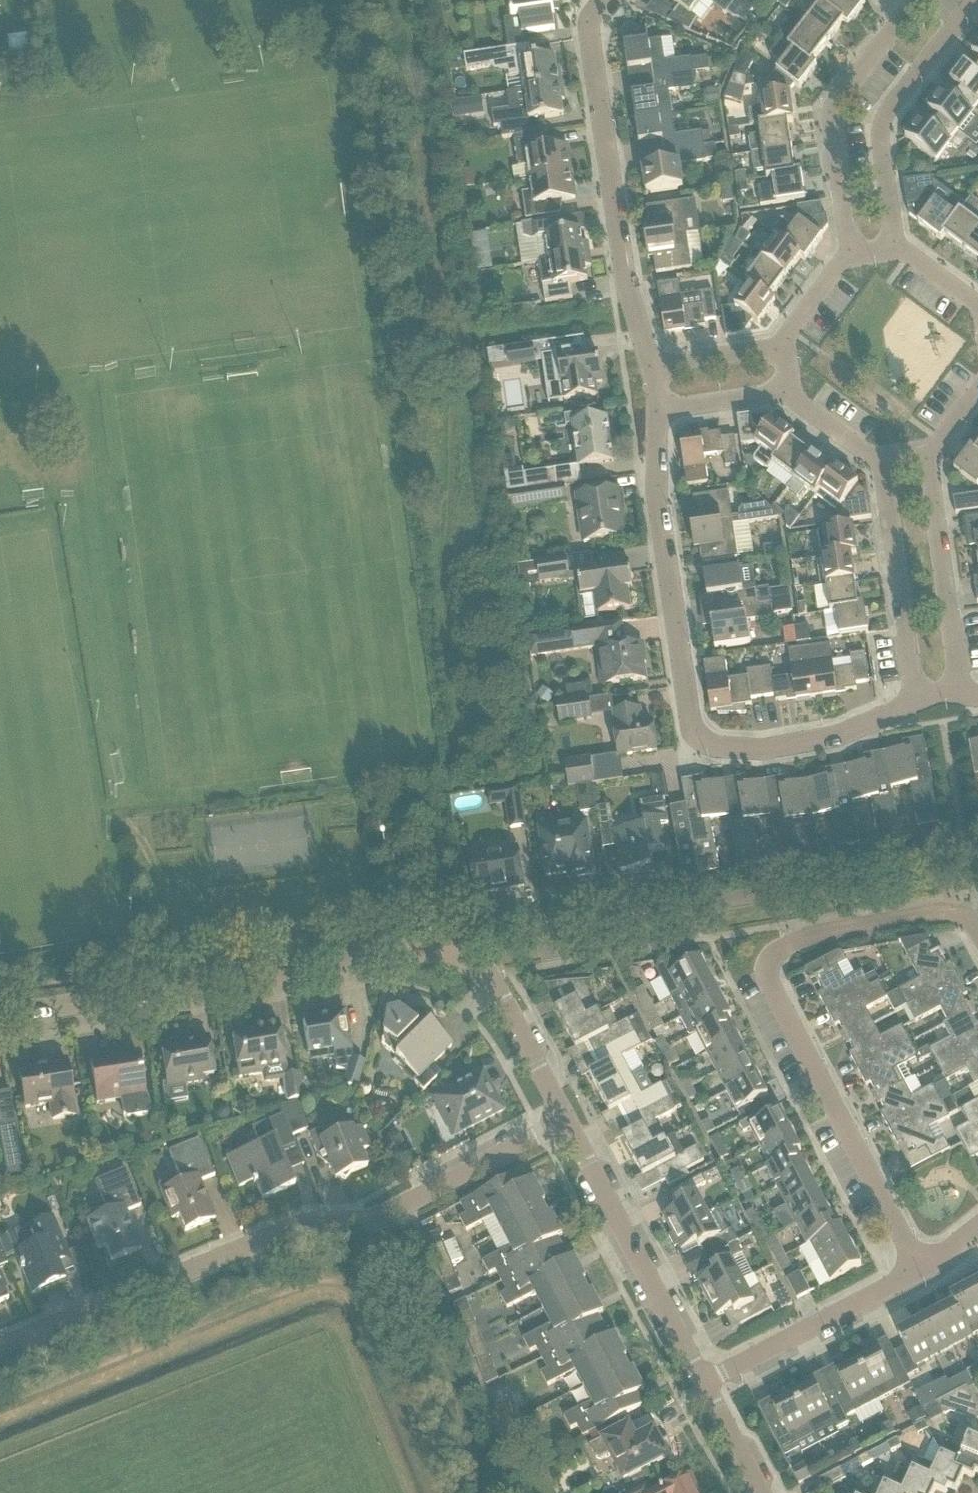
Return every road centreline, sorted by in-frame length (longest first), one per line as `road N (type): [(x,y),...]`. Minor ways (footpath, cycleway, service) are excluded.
road 1 (residential): [(0,1349),(308,1223),(384,1216),(565,1118)]
road 2 (residential): [(916,1269),(767,974),(772,958),(812,935),(938,911),(977,928)]
road 3 (residential): [(913,701),(867,729),(793,746),(730,749),(700,741),(658,509),(663,410)]
road 4 (residential): [(440,949),(0,1019)]
road 5 (residential): [(657,363),(625,278),(590,23),(607,0)]
road 6 (residential): [(701,1382),(565,1118)]
road 7 (residential): [(916,0),(831,110),(849,256)]
road 8 (residential): [(895,251),(883,130),(976,0)]
road 9 (residential): [(701,1382),(916,1269)]
road 10 (residential): [(964,695),(931,457)]
road 11 (residential): [(878,465),(913,701)]
road 12 (residential): [(565,1118),(495,980),(463,952),(440,949)]
road 13 (residential): [(633,914),(440,949)]
road 14 (residential): [(760,1492),(701,1382)]
road 15 (residential): [(663,410),(787,396)]
road 16 (residential): [(780,346),(657,363)]

